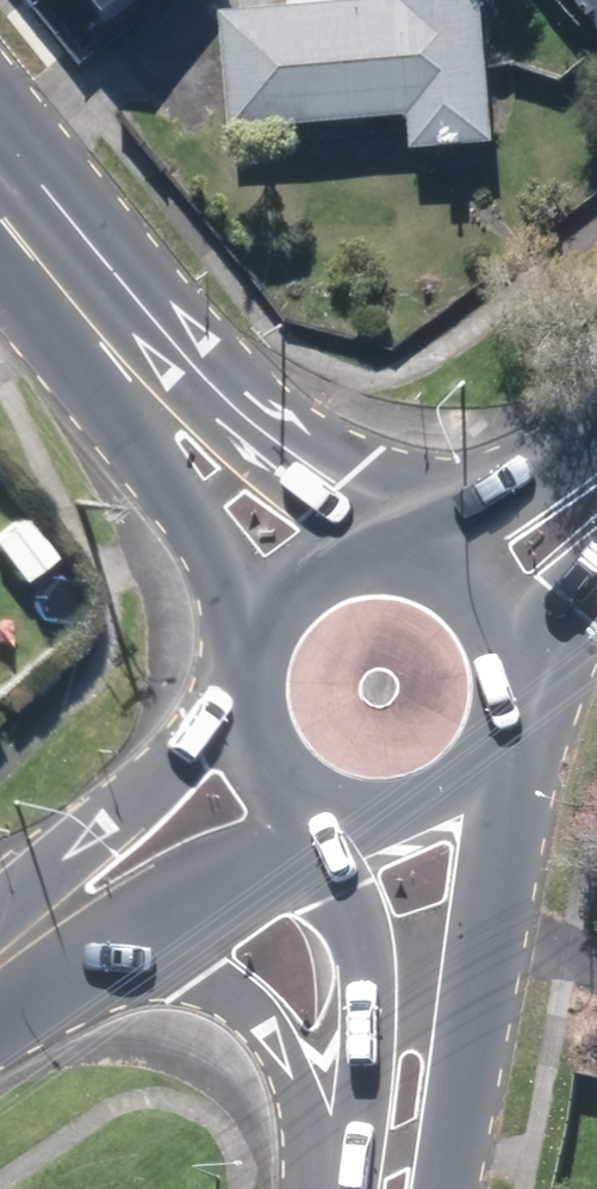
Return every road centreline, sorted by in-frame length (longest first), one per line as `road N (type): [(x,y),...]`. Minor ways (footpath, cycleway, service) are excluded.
road 1 (secondary): [(46,273),(217,390),(385,539)]
road 2 (secondary): [(495,773),(430,1188)]
road 3 (secondary): [(348,1158),(291,1051),(205,980),(48,924)]
road 4 (secondary): [(261,594),(46,273)]
road 5 (secondary): [(348,1158),(370,1021),(342,895),(339,828)]
road 6 (tertiary): [(48,924),(193,740),(234,708)]
road 7 (tertiary): [(293,808),(124,895),(48,924)]
road 8 (secondary): [(431,549),(596,438)]
road 9 (secondary): [(495,773),(452,812),(397,831),(339,828)]
road 10 (secondary): [(431,549),(470,573),(501,608),(521,662)]
road 11 (secondary): [(261,594),(297,562),(339,543),(385,539)]
road 12 (secondary): [(234,708),(237,636),(261,594)]

